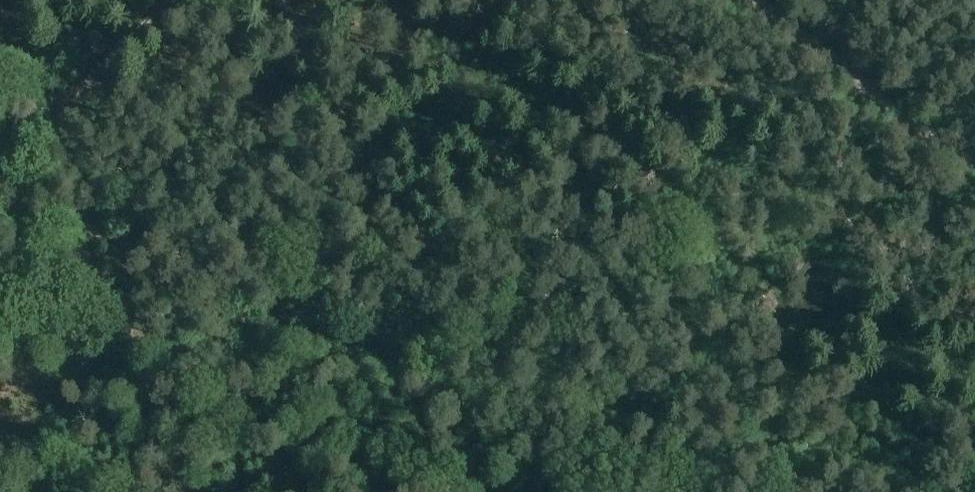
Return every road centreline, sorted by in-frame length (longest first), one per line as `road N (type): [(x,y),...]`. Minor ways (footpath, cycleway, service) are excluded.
road 1 (track): [(974,163),(748,0)]
road 2 (track): [(163,0),(0,163)]

